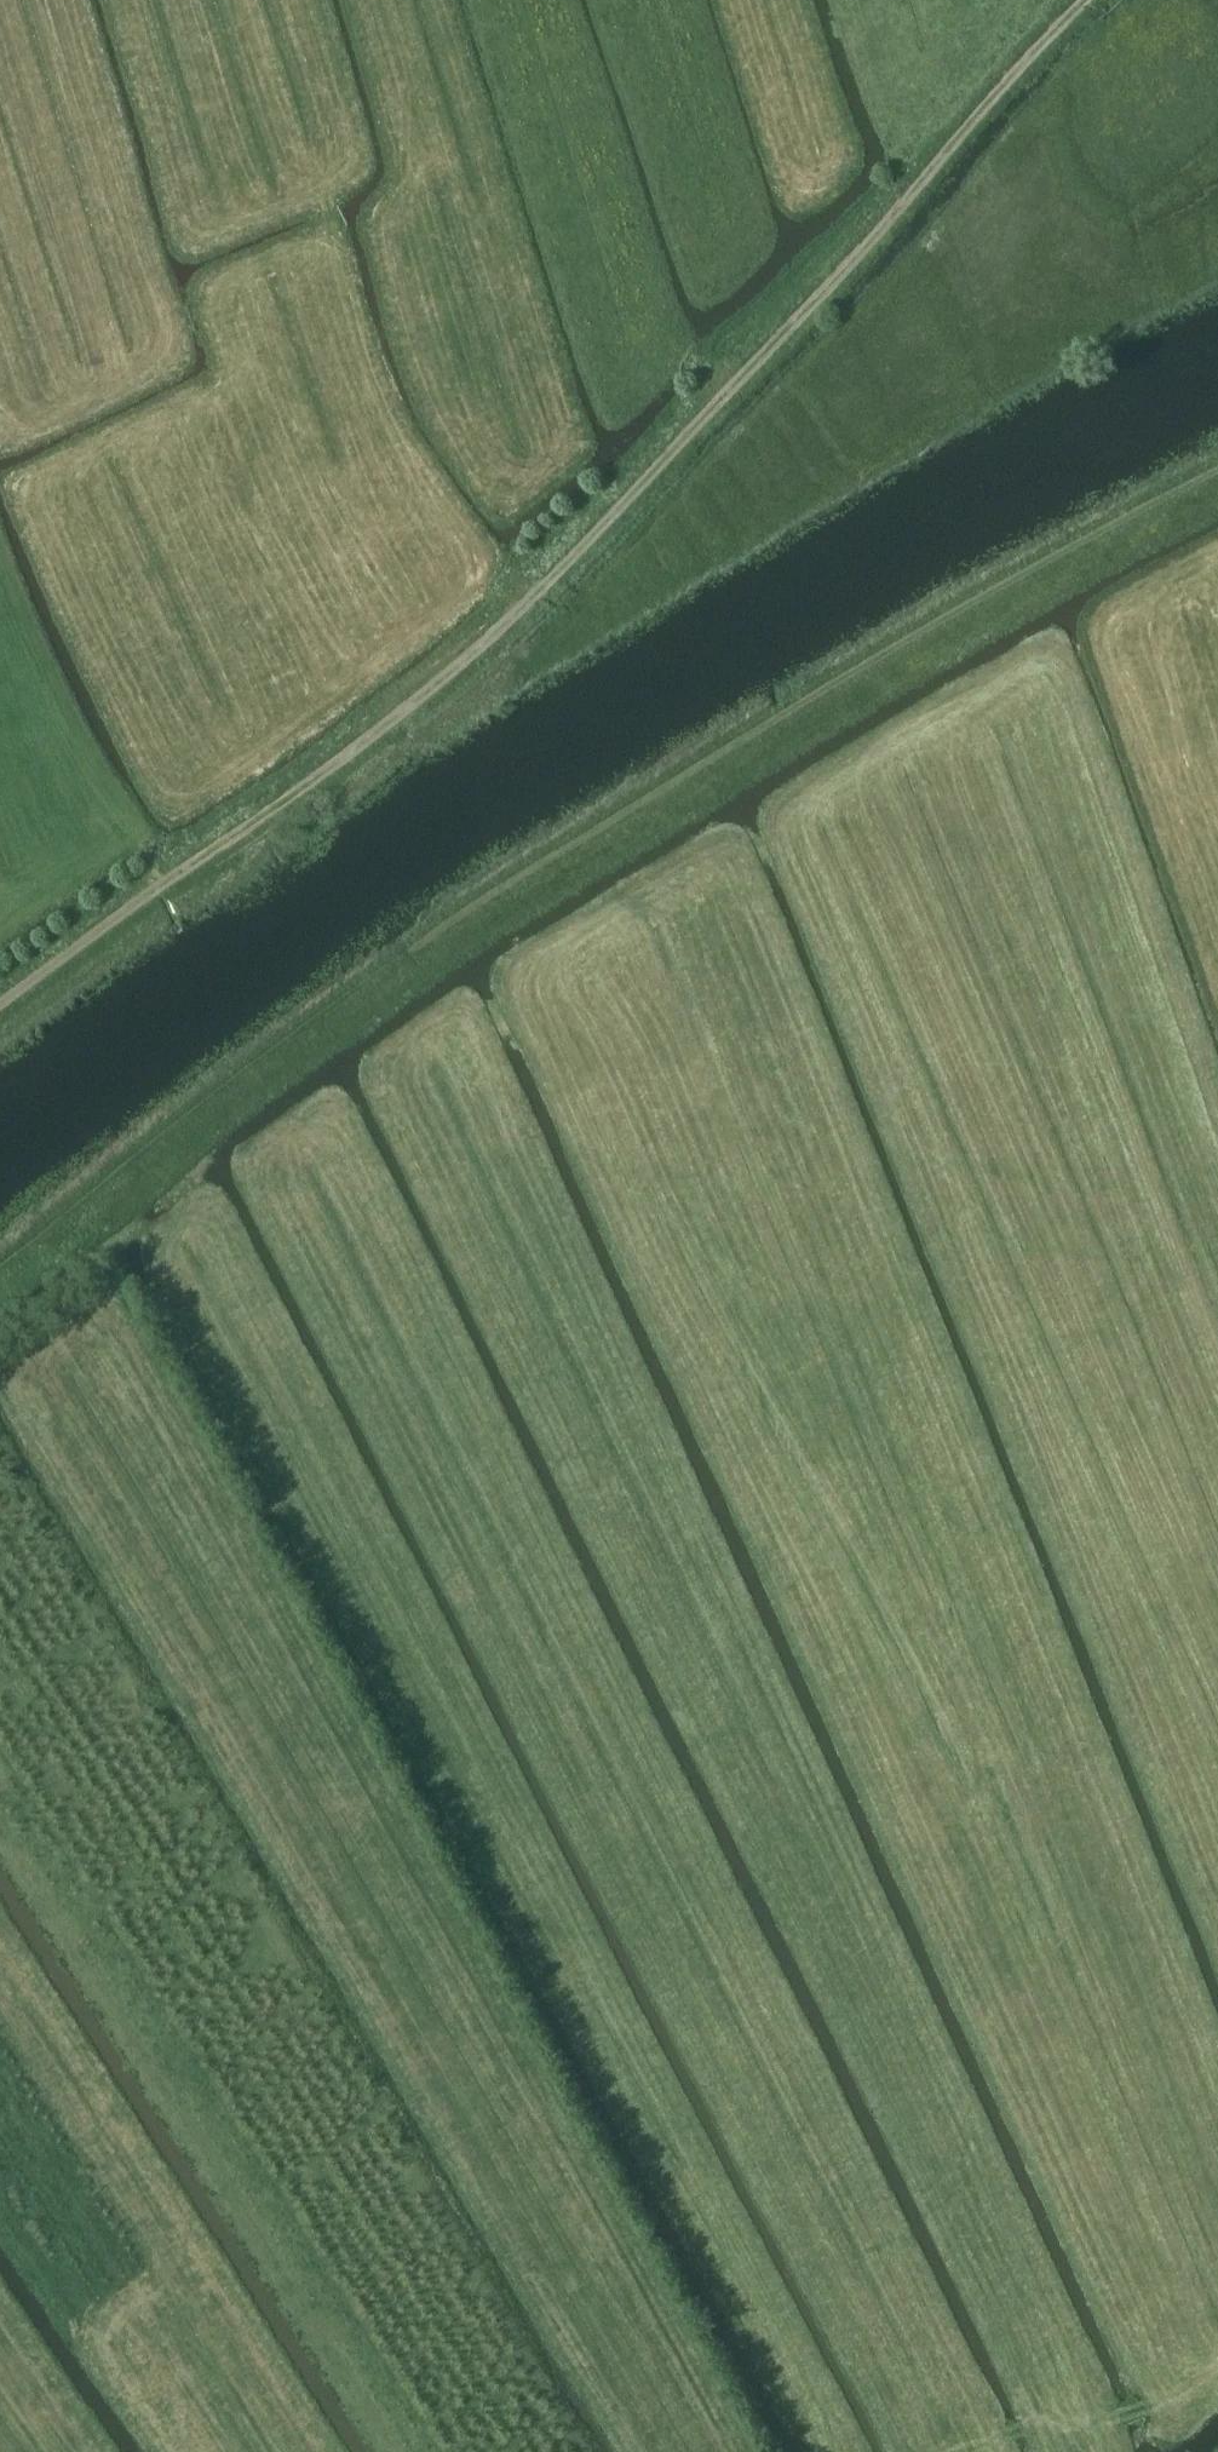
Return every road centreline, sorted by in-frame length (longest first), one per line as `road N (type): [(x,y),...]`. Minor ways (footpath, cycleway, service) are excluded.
road 1 (track): [(0,1004),(350,754),(460,666),(749,372),(1088,0)]
road 2 (track): [(950,2451),(1031,2423),(1114,2414),(1217,2371)]

